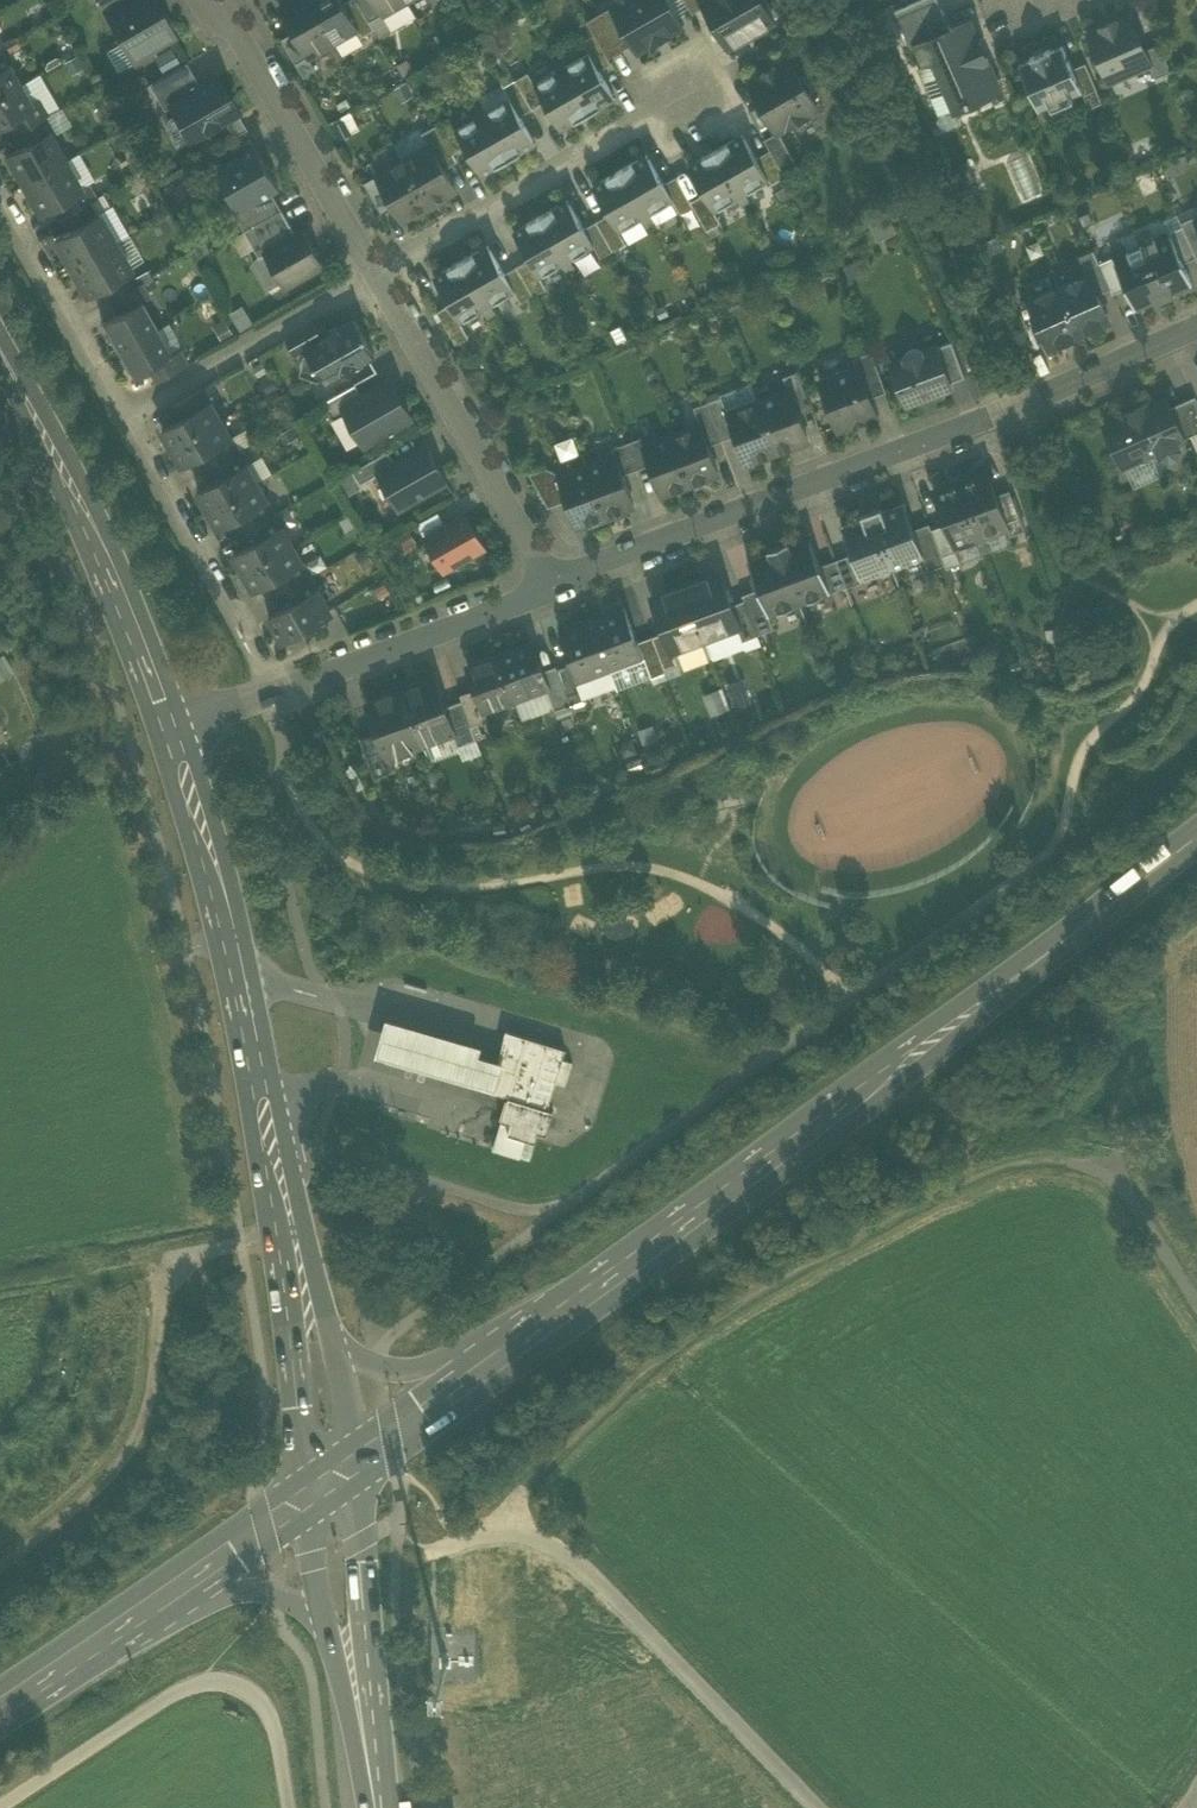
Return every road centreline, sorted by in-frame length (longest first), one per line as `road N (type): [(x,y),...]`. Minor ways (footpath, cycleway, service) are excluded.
road 1 (primary): [(507,1356),(1196,837)]
road 2 (residential): [(554,585),(1196,330)]
road 3 (track): [(563,1206),(1059,841)]
road 4 (track): [(306,1231),(168,1261),(145,1423),(128,1457),(52,1535),(0,1570)]
road 5 (track): [(498,1522),(562,1551),(822,1807)]
road 6 (secondary): [(169,727),(70,489),(0,350)]
road 7 (track): [(291,1807),(268,1712),(242,1684),(215,1678),(0,1804)]
road 8 (residential): [(169,727),(554,585)]
road 9 (secondary): [(262,1095),(305,1499)]
road 10 (secondary): [(262,1095),(225,920),(169,727)]
road 11 (residential): [(374,273),(698,88)]
road 12 (residential): [(554,585),(374,273)]
road 13 (secondary): [(387,1807),(355,1465)]
road 14 (residential): [(374,273),(233,27),(211,11)]
road 15 (track): [(265,1163),(337,1156),(519,1210),(563,1206)]
road 16 (residential): [(122,417),(374,273)]
road 17 (residential): [(122,417),(252,656)]
road 18 (secondary): [(333,1340),(289,1159),(262,1095)]
road 19 (residential): [(0,205),(122,417)]
road 20 (primary): [(0,1707),(156,1603)]
road 21 (primary): [(355,1465),(507,1356)]
road 22 (secondary): [(327,1625),(365,1807)]
road 23 (secondary): [(507,1356),(404,1372),(362,1361),(333,1340)]
road 24 (primary): [(156,1603),(305,1499)]
road 25 (secondary): [(156,1603),(264,1590),(327,1625)]
road 26 (secondary): [(305,1499),(327,1625)]
road 27 (secondary): [(355,1465),(333,1340)]

